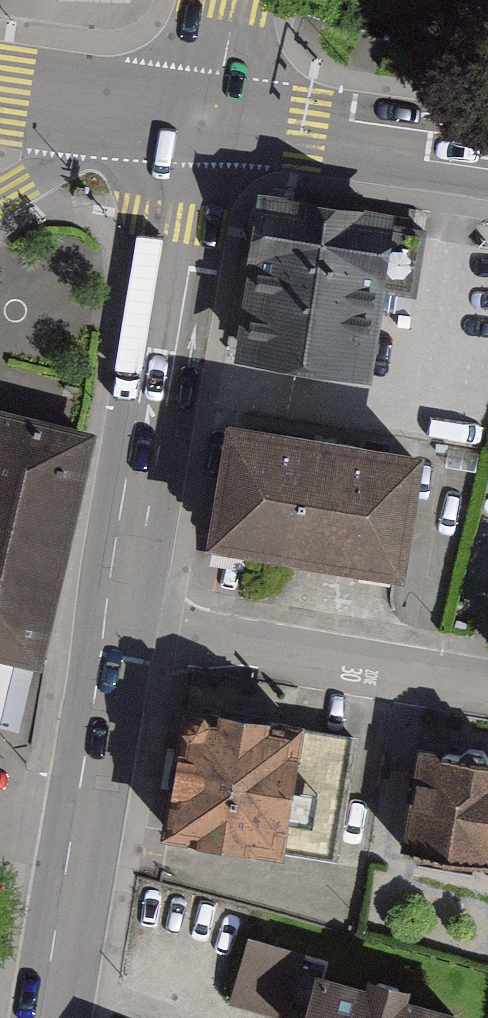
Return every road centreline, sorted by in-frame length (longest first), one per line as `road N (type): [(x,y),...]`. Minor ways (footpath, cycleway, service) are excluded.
road 1 (primary): [(211,119),(122,611)]
road 2 (primary): [(122,611),(53,1017)]
road 3 (residential): [(122,611),(487,676)]
road 4 (primary): [(487,155),(211,119)]
road 5 (residential): [(0,198),(75,159),(211,119)]
road 6 (primary): [(0,82),(211,119)]
road 7 (secondary): [(211,119),(231,0)]

